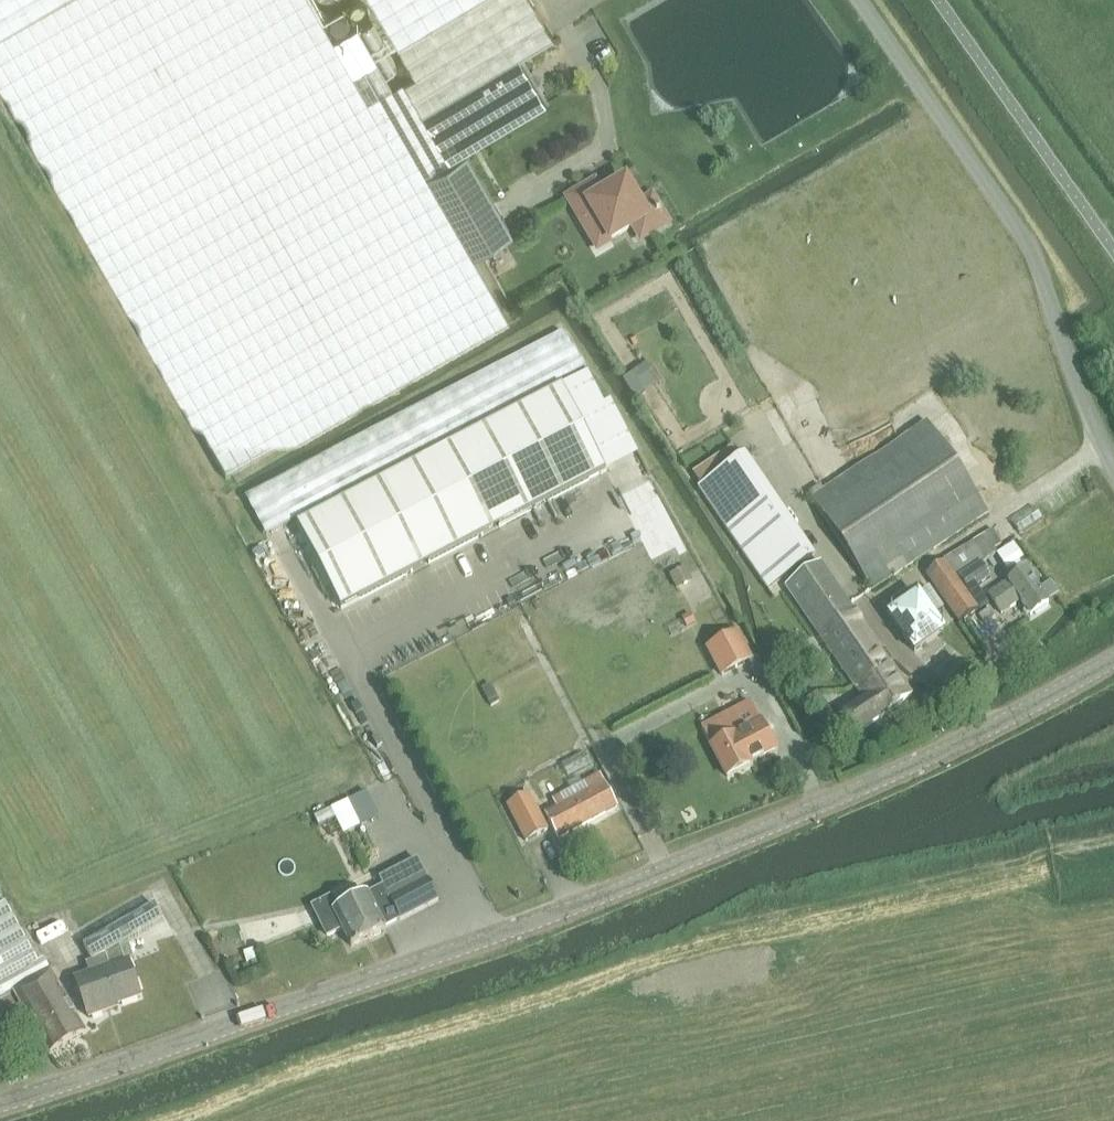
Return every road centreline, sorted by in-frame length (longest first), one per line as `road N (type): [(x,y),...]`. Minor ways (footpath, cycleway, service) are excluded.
road 1 (tertiary): [(1113,663),(978,740),(669,878),(232,1033),(0,1106)]

